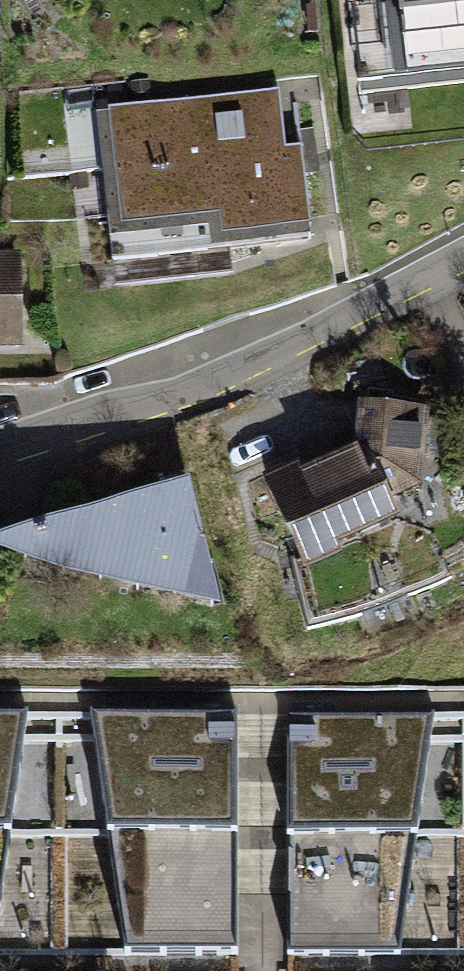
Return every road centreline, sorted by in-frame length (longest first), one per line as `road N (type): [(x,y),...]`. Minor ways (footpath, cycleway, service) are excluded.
road 1 (residential): [(463,259),(169,396),(0,448)]

